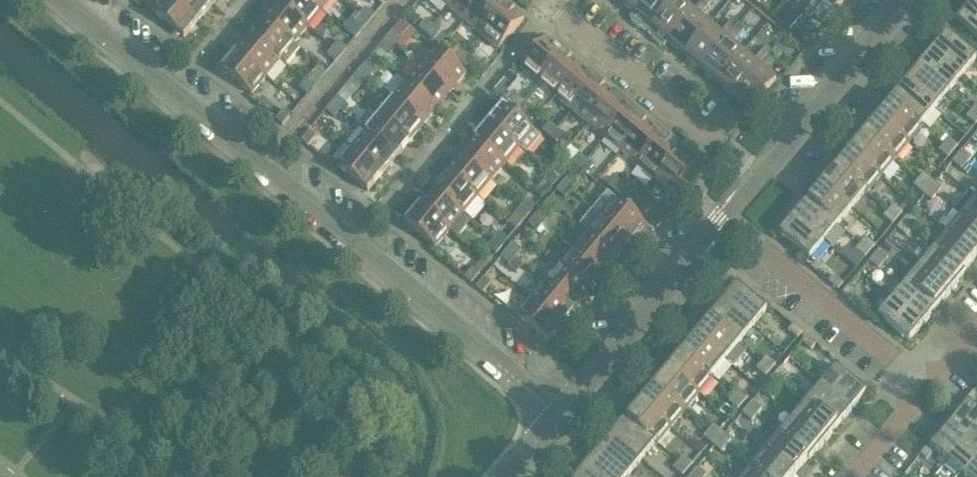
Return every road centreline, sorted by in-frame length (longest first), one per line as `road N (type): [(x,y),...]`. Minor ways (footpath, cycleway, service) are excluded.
road 1 (residential): [(558,416),(58,0)]
road 2 (residential): [(757,179),(545,0)]
road 3 (residential): [(558,416),(721,221)]
road 4 (residential): [(912,376),(721,221)]
road 5 (residential): [(757,179),(906,0)]
road 6 (residential): [(853,476),(908,414),(912,376)]

